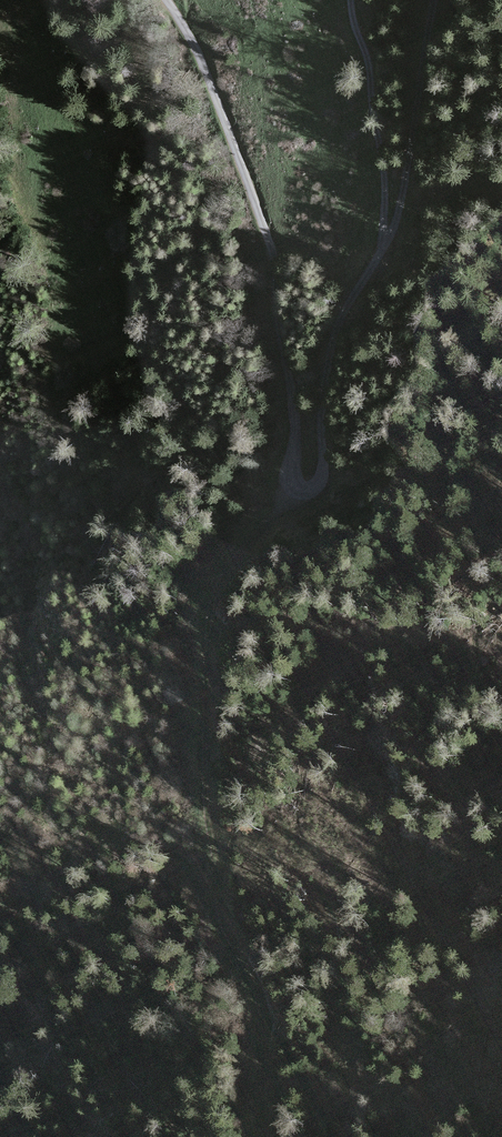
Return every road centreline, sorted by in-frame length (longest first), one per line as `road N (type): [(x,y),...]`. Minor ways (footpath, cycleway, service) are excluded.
road 1 (unclassified): [(166,0),(196,51),(270,244),(294,410),(293,473),(306,488),(319,476),(335,320),(395,225),(433,0)]
road 2 (track): [(296,484),(211,598),(204,759),(215,875)]
road 3 (track): [(215,875),(221,920),(264,1023),(259,1121)]
road 4 (track): [(383,251),(382,180),(348,0)]

